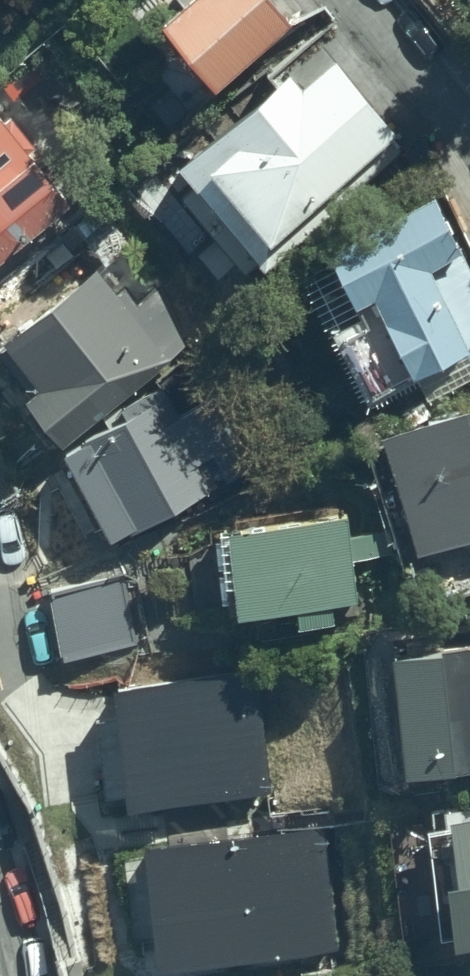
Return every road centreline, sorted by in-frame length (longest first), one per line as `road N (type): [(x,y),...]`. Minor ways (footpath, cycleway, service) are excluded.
road 1 (residential): [(469,117),(370,0)]

